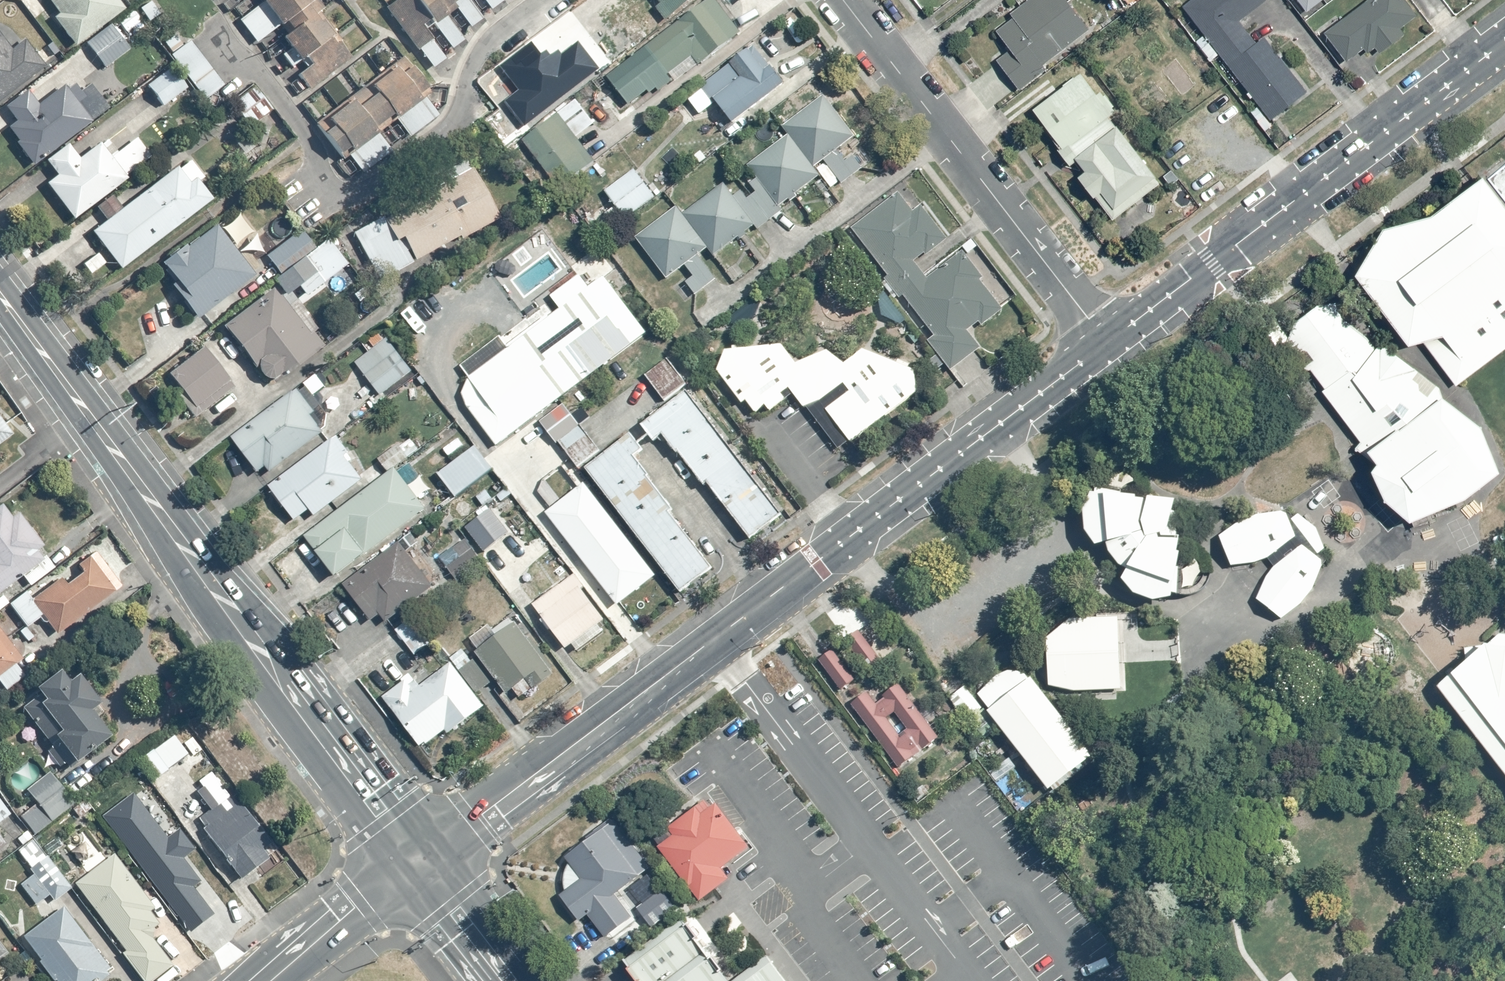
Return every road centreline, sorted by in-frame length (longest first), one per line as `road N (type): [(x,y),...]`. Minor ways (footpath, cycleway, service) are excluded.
road 1 (tertiary): [(1105,340),(428,850)]
road 2 (tertiary): [(1504,41),(1105,340)]
road 3 (residential): [(836,0),(1105,340)]
road 4 (secondary): [(252,637),(0,294)]
road 5 (secondary): [(400,875),(289,732),(252,637)]
road 6 (residential): [(318,190),(405,149),(459,86),(471,52),(509,0)]
road 7 (secondary): [(252,637),(337,709),(428,850)]
road 8 (secondary): [(428,850),(536,980)]
road 9 (secondary): [(274,980),(400,875)]
road 10 (secondary): [(486,980),(456,935),(400,875)]

